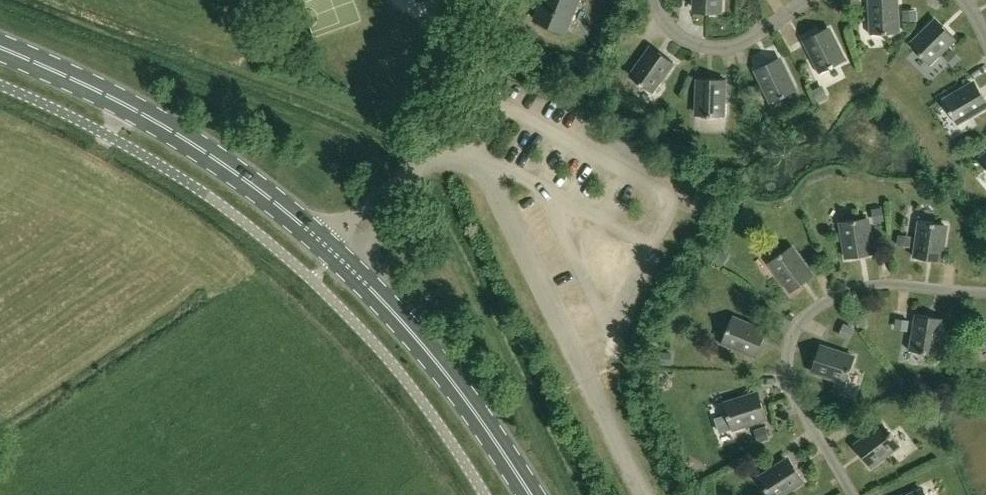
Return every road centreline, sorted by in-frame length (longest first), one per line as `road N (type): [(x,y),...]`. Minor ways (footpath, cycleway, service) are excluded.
road 1 (primary): [(531,494),(437,362),(302,225),(142,113),(0,47)]
road 2 (residential): [(850,494),(789,385),(785,357),(802,318),(860,286),(985,292)]
road 3 (residential): [(658,0),(677,35),(714,48),(743,41),(806,0)]

